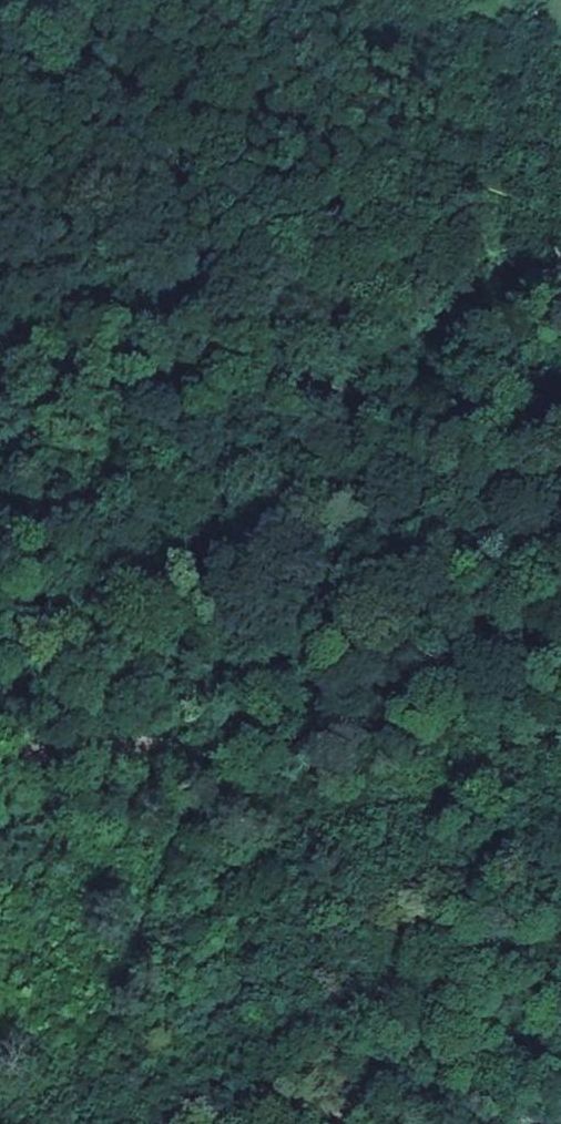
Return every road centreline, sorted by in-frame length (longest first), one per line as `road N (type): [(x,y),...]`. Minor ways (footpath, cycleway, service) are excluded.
road 1 (track): [(0,772),(55,742),(206,737),(430,670),(560,531)]

